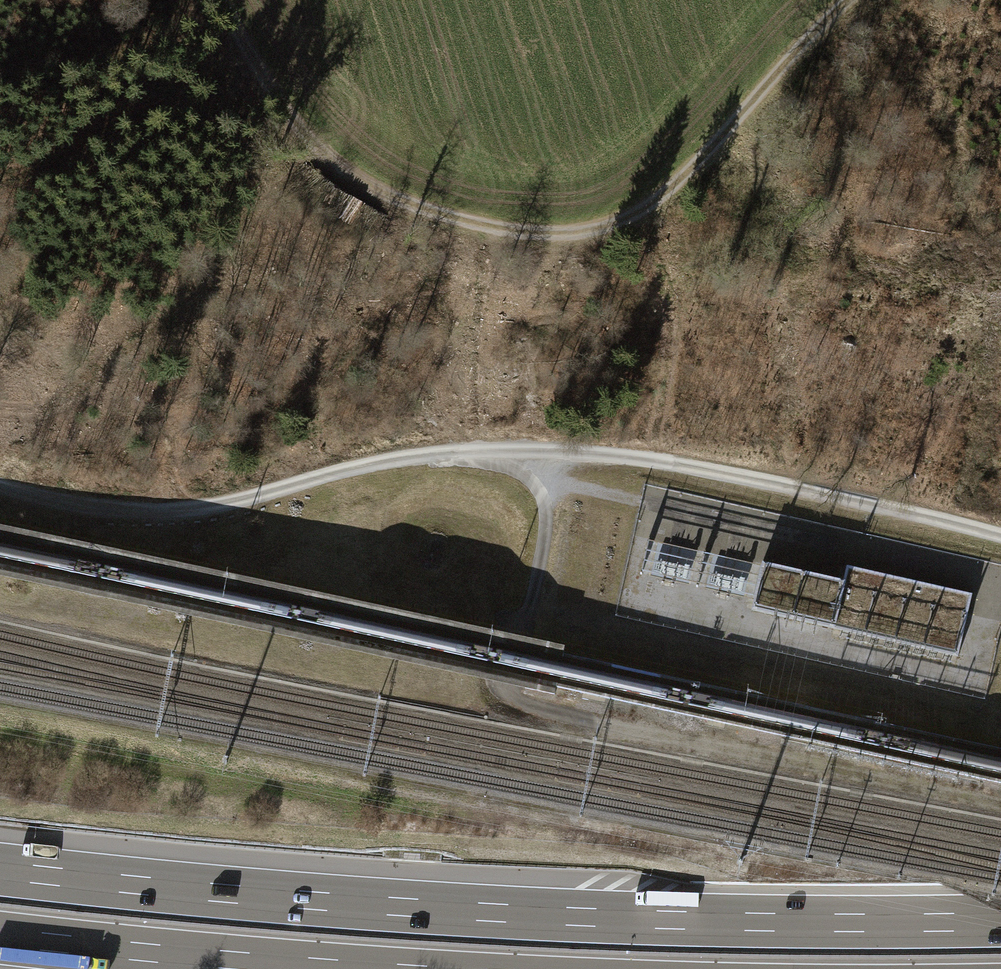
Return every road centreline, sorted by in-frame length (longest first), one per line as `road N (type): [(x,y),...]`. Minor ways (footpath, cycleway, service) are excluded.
road 1 (motorway): [(1000,921),(503,912),(0,869)]
road 2 (track): [(848,0),(666,192),(607,226),(540,234),(420,207),(351,173),(286,112),(220,0)]
road 3 (track): [(552,451),(512,695),(1000,803)]
road 4 (track): [(552,451),(423,455),(165,511),(98,508),(0,485)]
road 5 (track): [(1000,536),(734,475),(552,451)]
road 6 (motorway): [(0,937),(331,968)]

